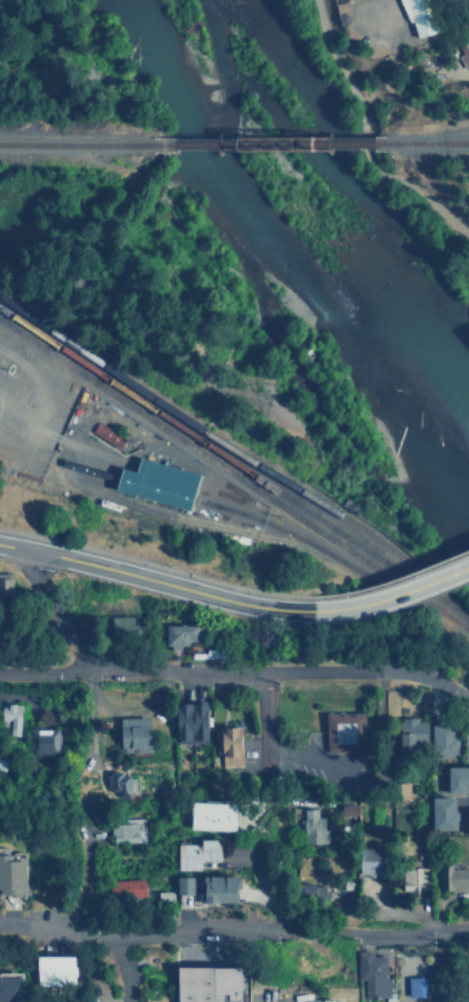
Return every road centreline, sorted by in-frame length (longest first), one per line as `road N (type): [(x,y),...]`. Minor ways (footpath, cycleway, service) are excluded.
road 1 (residential): [(468,934),(191,928),(119,937),(0,926)]
road 2 (residential): [(412,676),(84,671)]
road 3 (primary): [(313,611),(247,606),(0,544)]
road 4 (residential): [(29,550),(84,671),(86,784)]
road 5 (primary): [(468,567),(381,600),(313,611)]

